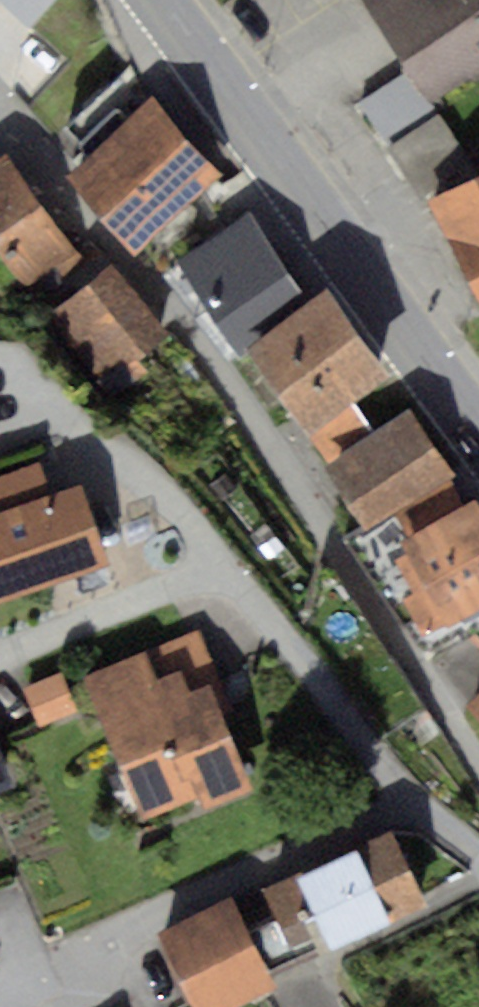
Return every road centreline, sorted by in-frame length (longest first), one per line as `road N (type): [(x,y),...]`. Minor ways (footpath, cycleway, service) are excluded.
road 1 (residential): [(0,111),(190,333),(442,695),(478,766)]
road 2 (residential): [(478,856),(447,832),(330,695),(178,497),(21,382)]
road 3 (primary): [(160,0),(478,427)]

